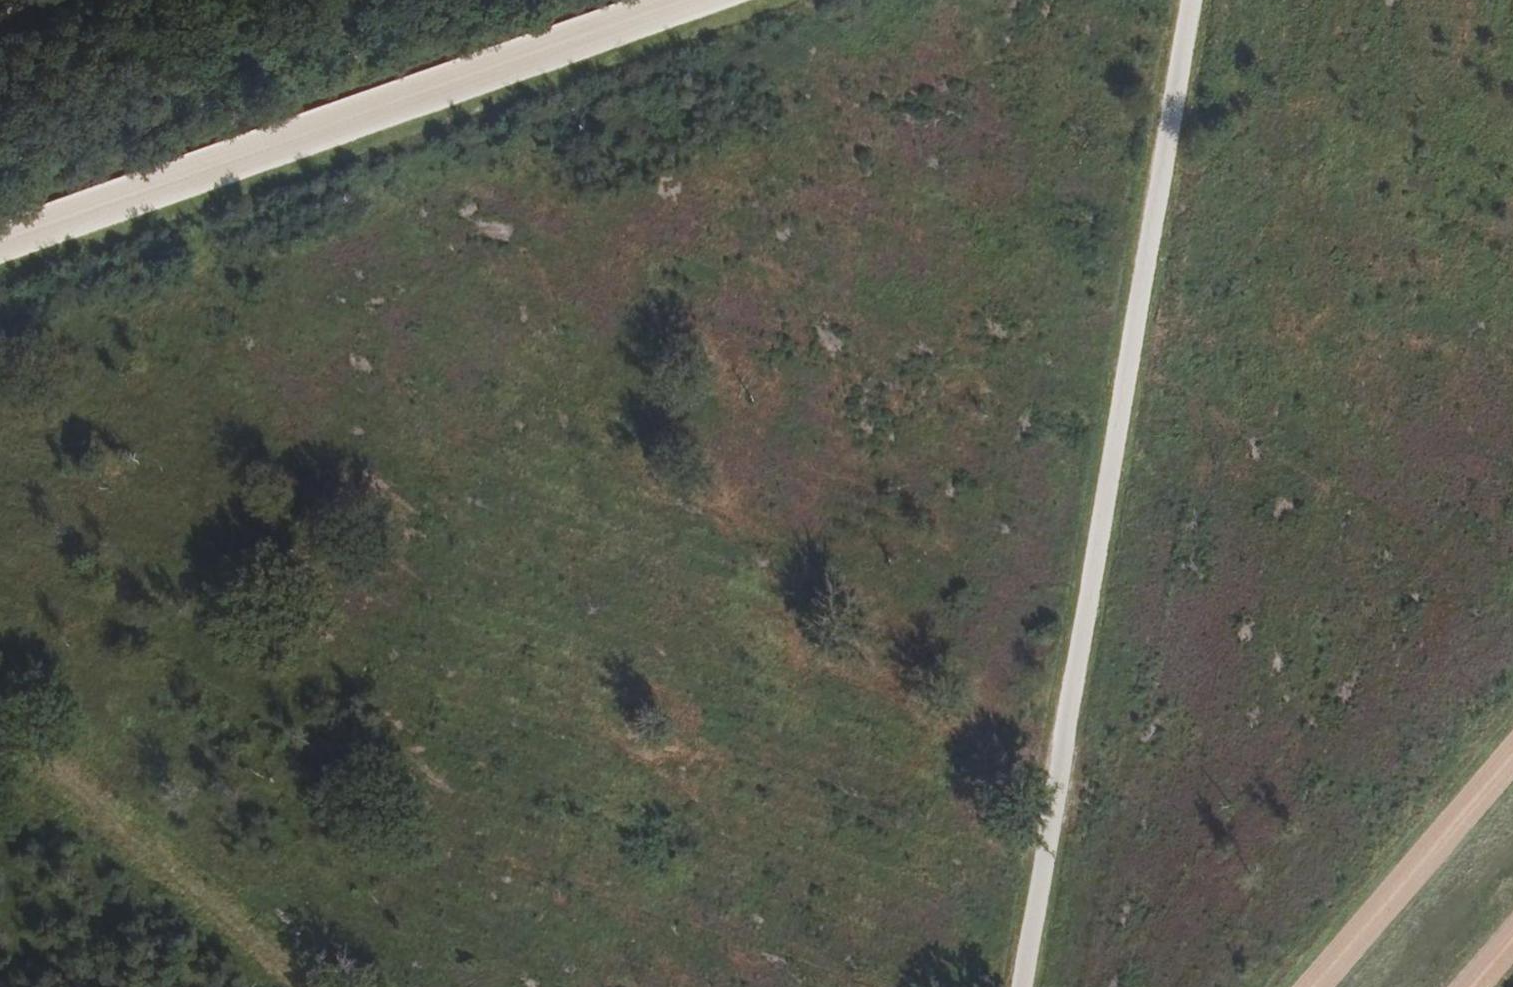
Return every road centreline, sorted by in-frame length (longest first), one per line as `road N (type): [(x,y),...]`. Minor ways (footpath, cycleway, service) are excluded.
road 1 (track): [(1184,0),(1016,986)]
road 2 (track): [(0,250),(715,0)]
road 3 (track): [(305,986),(0,730)]
road 4 (track): [(1314,986),(1512,757)]

